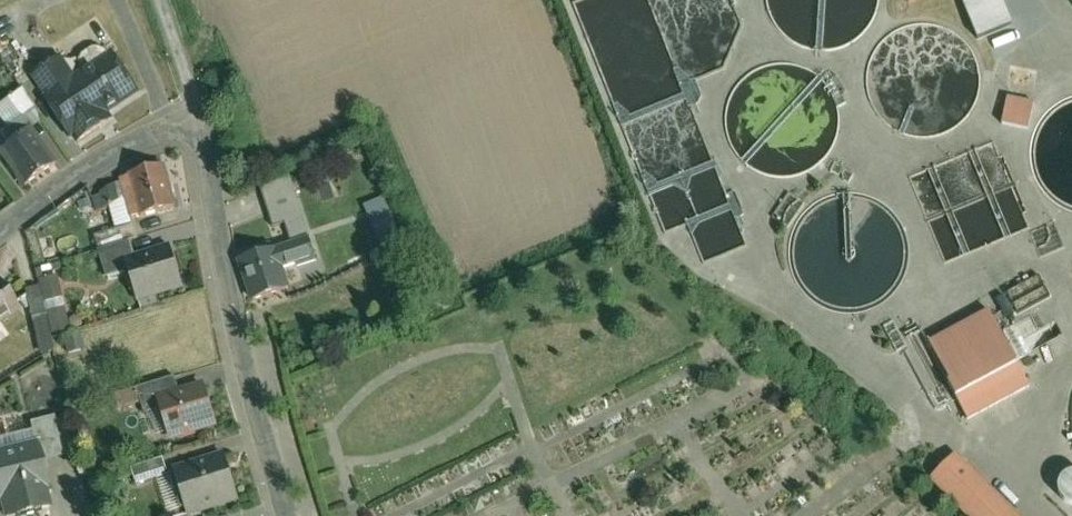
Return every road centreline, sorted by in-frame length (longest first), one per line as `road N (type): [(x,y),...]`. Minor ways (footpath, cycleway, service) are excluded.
road 1 (residential): [(285,515),(227,305),(195,117)]
road 2 (residential): [(195,117),(114,149),(0,233)]
road 3 (unclassified): [(160,0),(195,117)]

